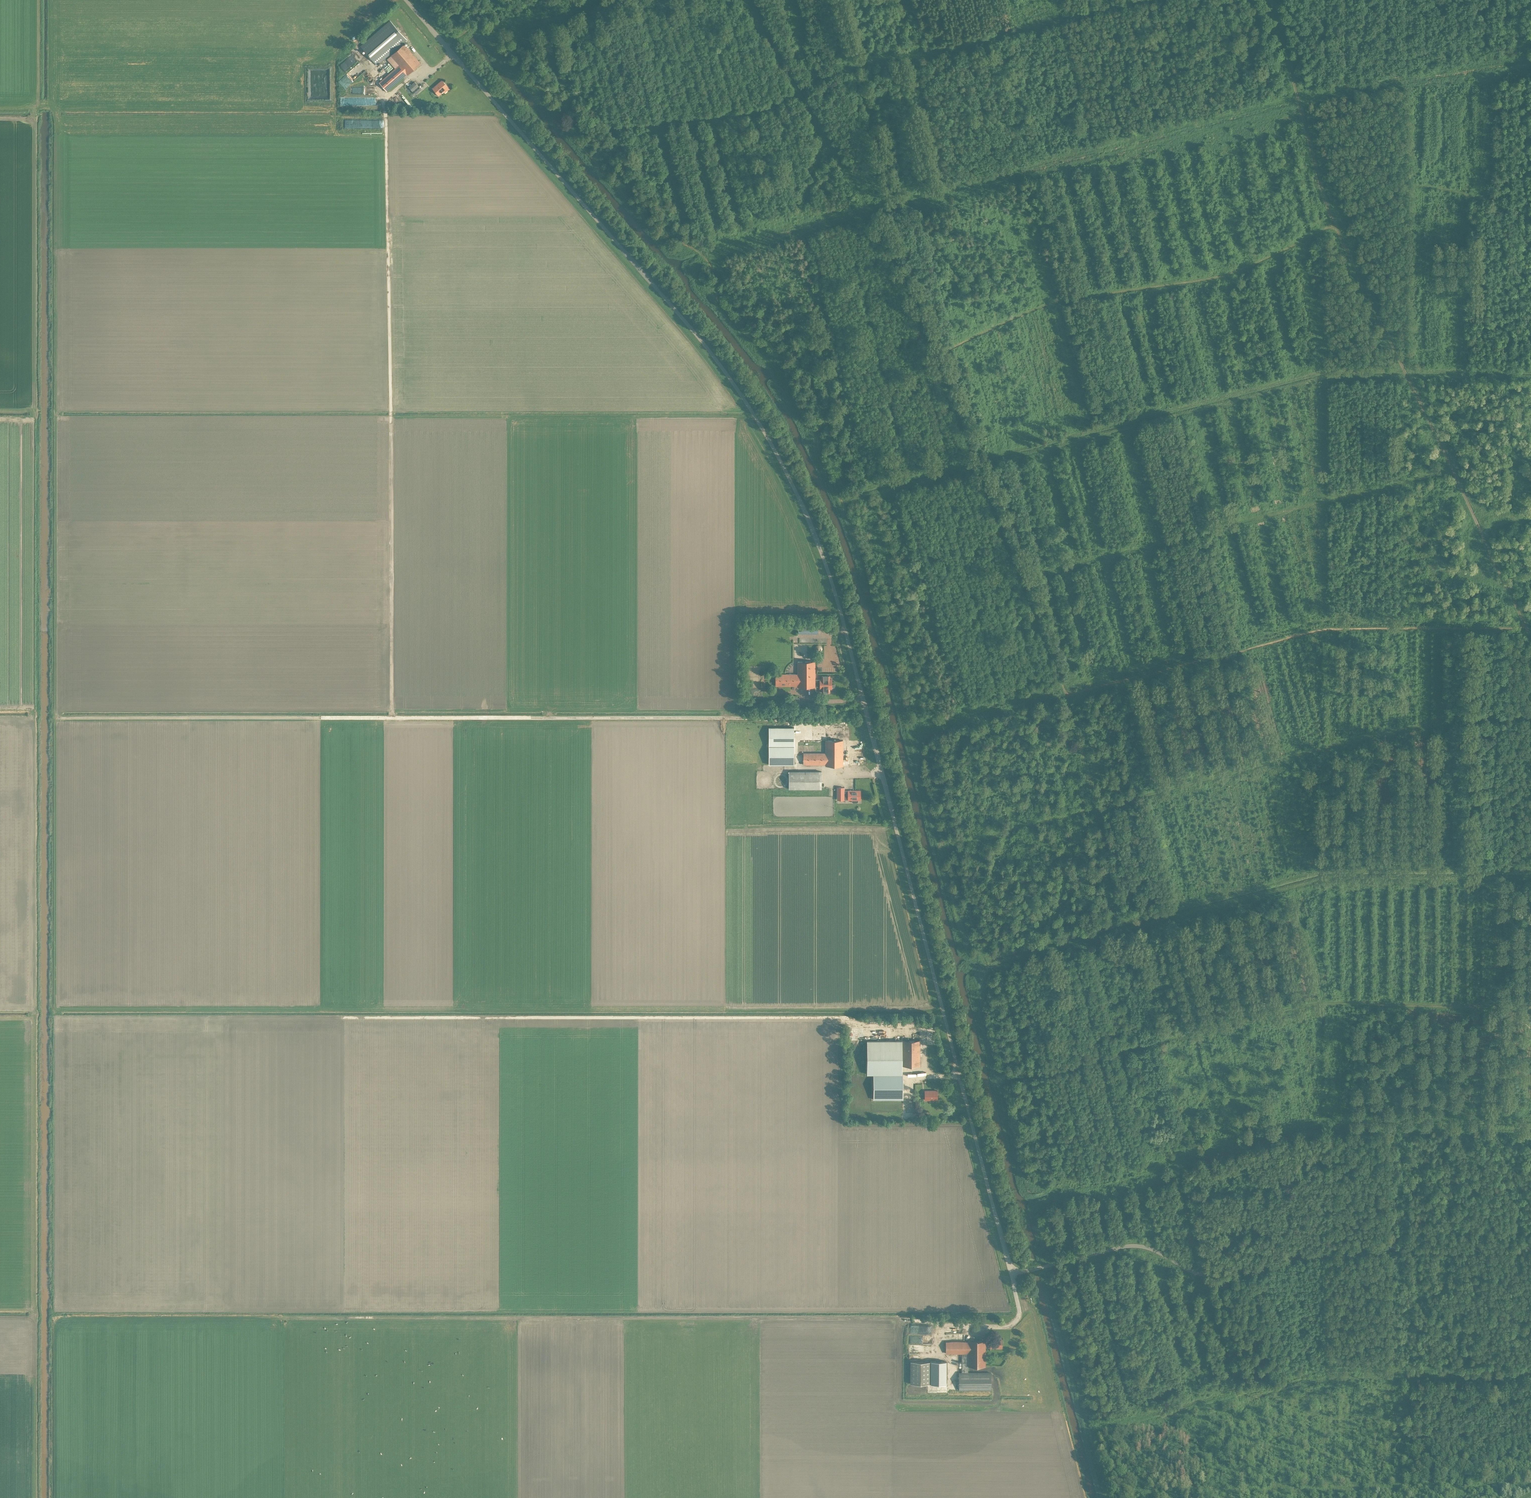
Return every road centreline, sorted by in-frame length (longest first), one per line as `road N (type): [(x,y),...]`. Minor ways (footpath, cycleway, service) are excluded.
road 1 (unclassified): [(1011,1275),(840,612),(798,496),(713,357),(406,0)]
road 2 (track): [(1530,709),(1353,739),(1096,807),(1065,690),(933,353),(1056,301),(1222,276),(1334,223)]
road 3 (track): [(1273,0),(1329,211),(1530,636)]
road 4 (track): [(933,353),(888,245),(799,90),(854,64),(917,57),(1146,0)]
road 5 (unclassified): [(1011,1275),(1131,1246),(1209,1276),(1326,1250),(1530,1248)]
road 6 (track): [(1530,1006),(1321,1003),(1170,1039)]
road 7 (track): [(1195,1033),(1207,1087),(1177,1155),(1204,1276)]

